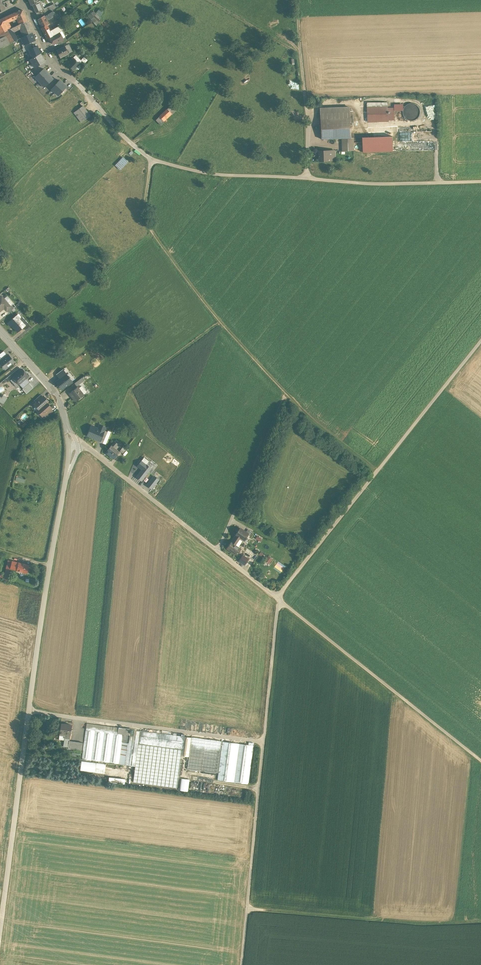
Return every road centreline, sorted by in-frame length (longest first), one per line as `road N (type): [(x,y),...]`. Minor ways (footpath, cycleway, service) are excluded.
road 1 (track): [(307,179),(220,175),(151,161),(143,218),(284,393),(378,472)]
road 2 (tertiary): [(62,497),(0,923)]
road 3 (track): [(241,964),(280,601)]
road 4 (track): [(277,598),(480,342)]
road 5 (track): [(262,586),(480,761)]
road 6 (track): [(247,907),(480,921)]
road 7 (residential): [(78,446),(262,586)]
road 8 (residential): [(22,4),(53,63),(151,161)]
road 9 (track): [(480,181),(307,179)]
road 10 (track): [(284,393),(233,514)]
road 11 (tertiary): [(0,331),(56,393),(67,428)]

